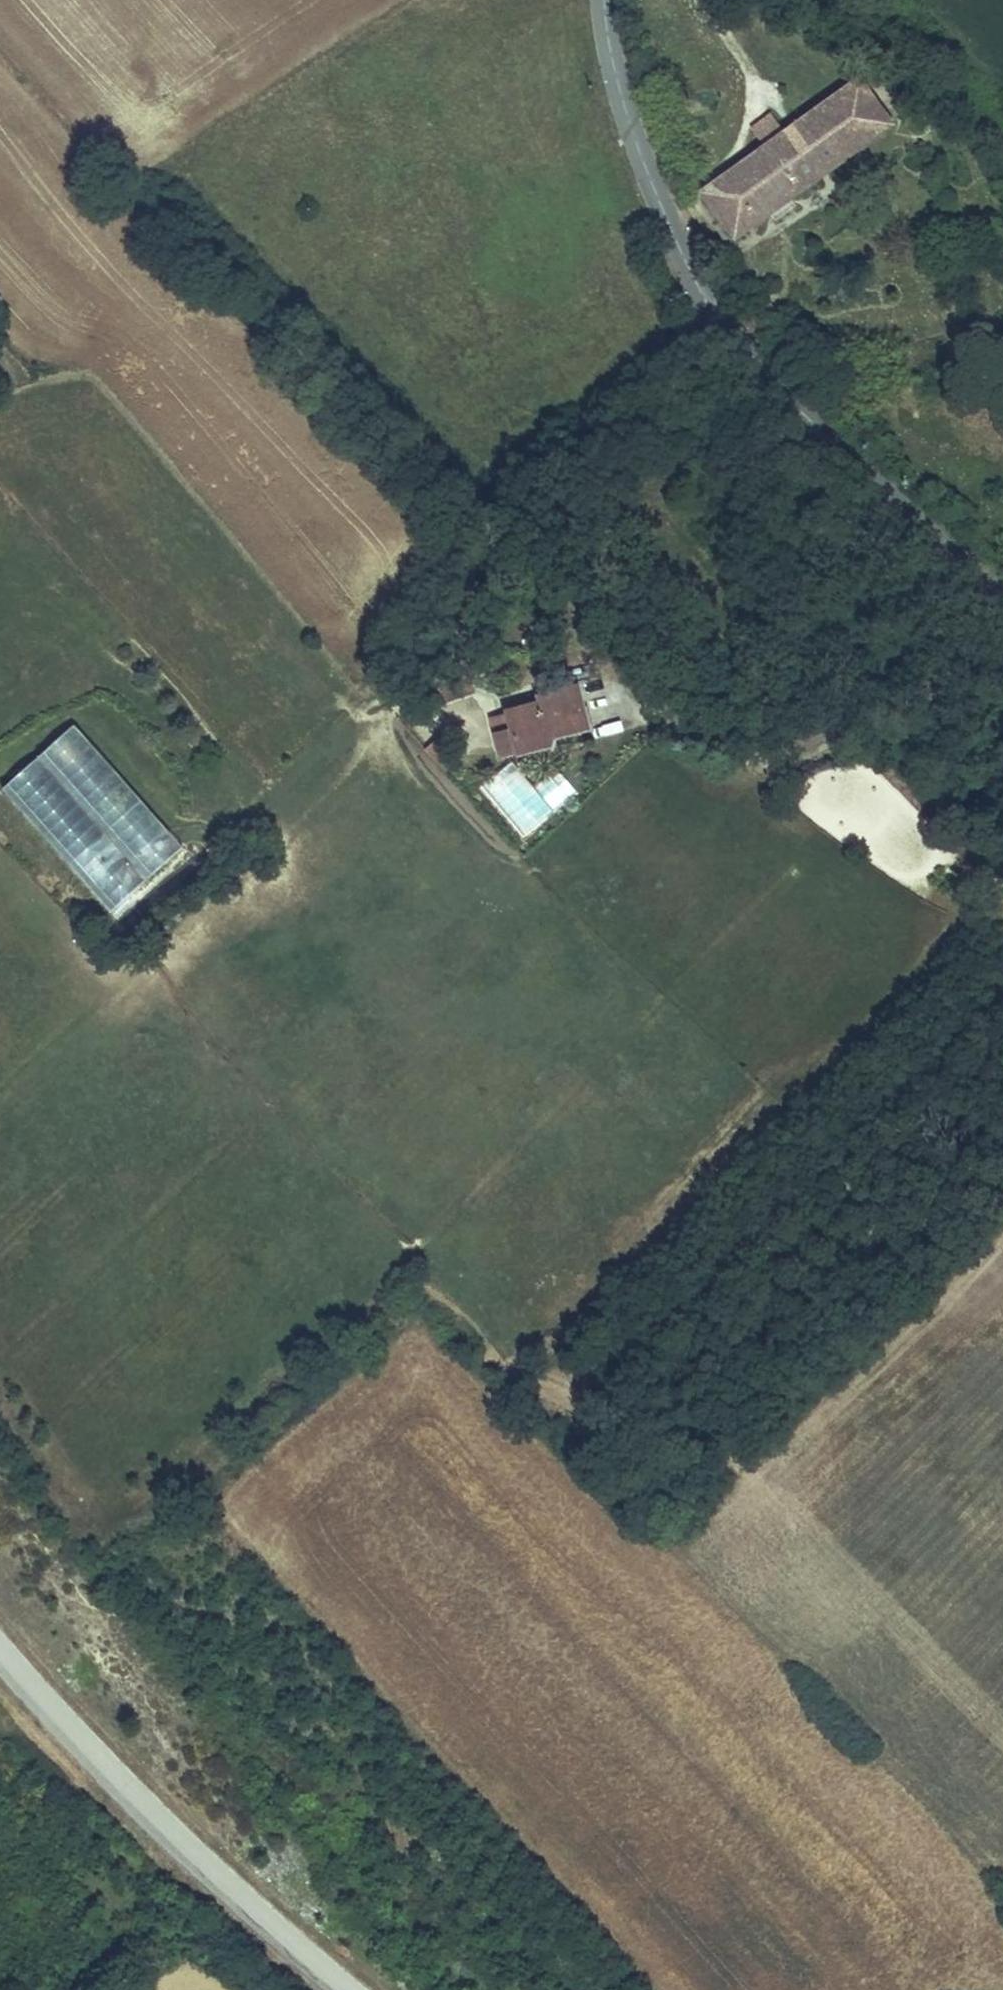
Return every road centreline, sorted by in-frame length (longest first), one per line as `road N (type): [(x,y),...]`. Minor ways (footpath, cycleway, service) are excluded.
road 1 (unclassified): [(602,0),(643,178),(689,278),(780,391),(1002,591)]

